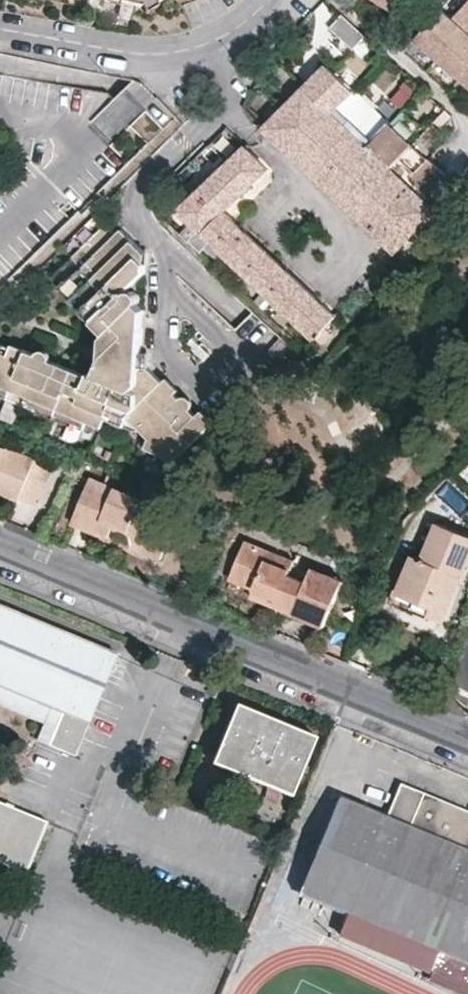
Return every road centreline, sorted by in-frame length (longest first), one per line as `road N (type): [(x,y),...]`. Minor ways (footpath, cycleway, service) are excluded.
road 1 (residential): [(0,543),(467,738)]
road 2 (residential): [(0,26),(162,56),(212,43),(262,0)]

